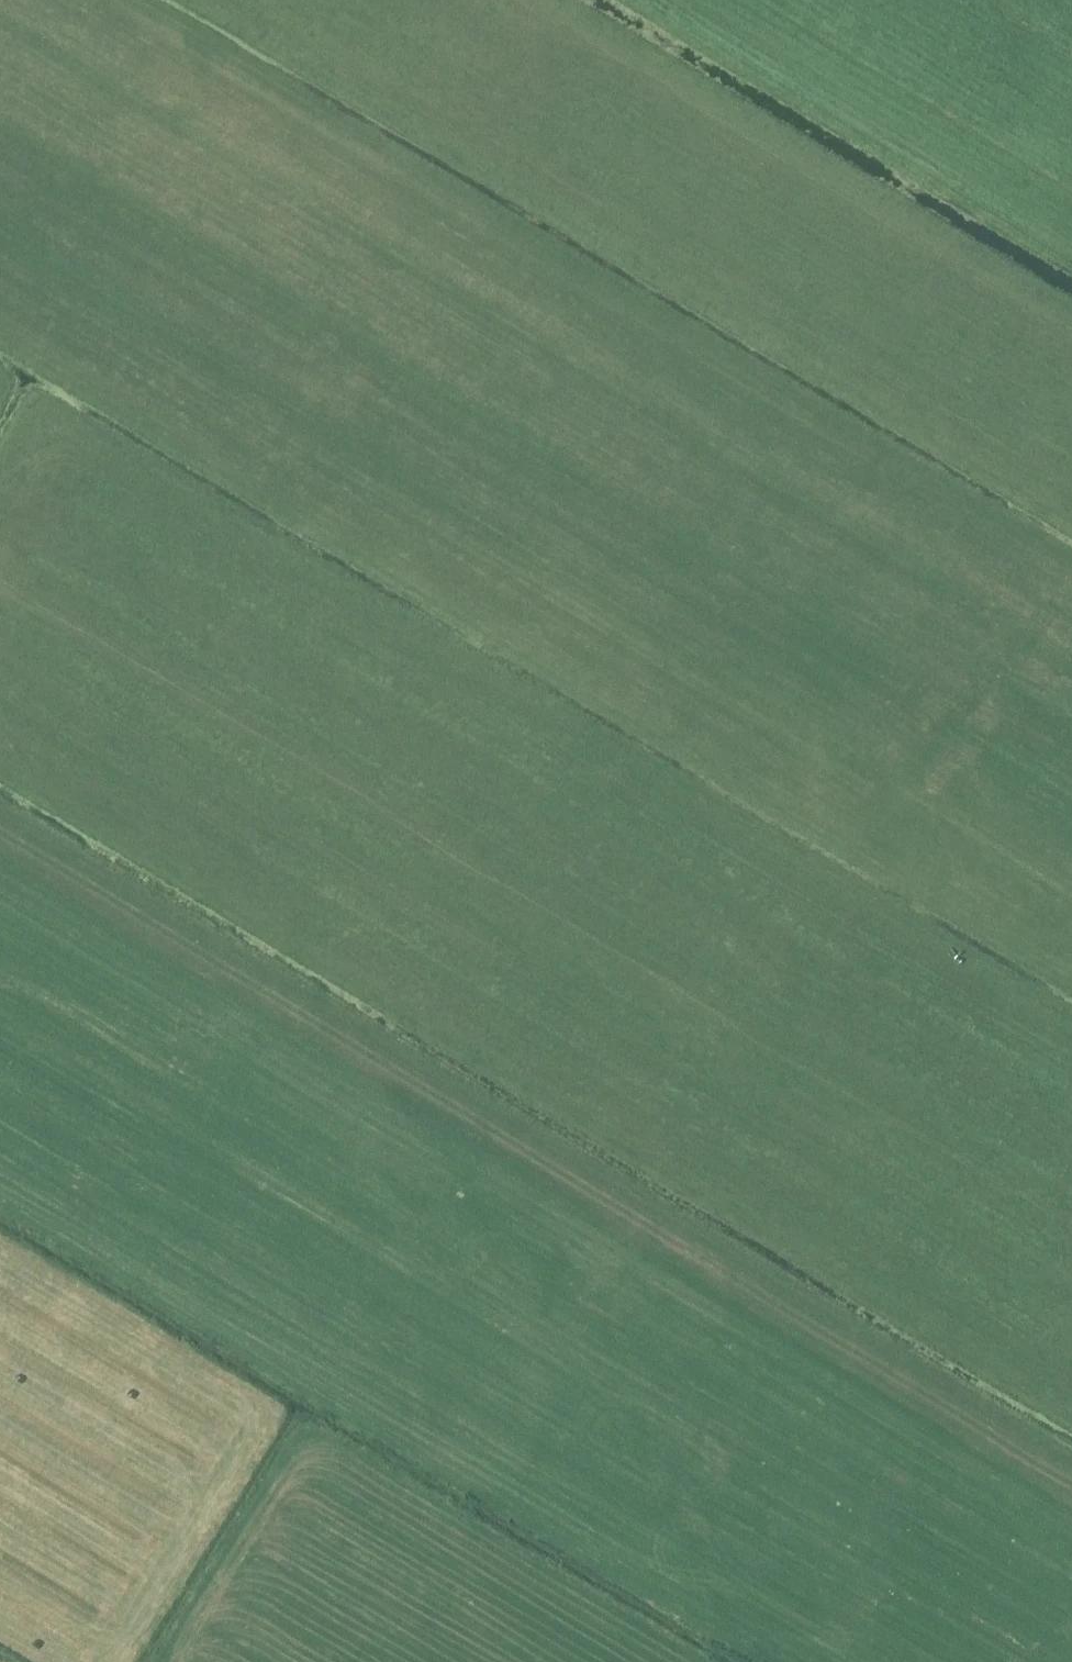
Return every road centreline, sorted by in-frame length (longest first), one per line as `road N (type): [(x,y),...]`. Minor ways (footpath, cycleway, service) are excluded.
road 1 (track): [(1071,238),(678,0)]

